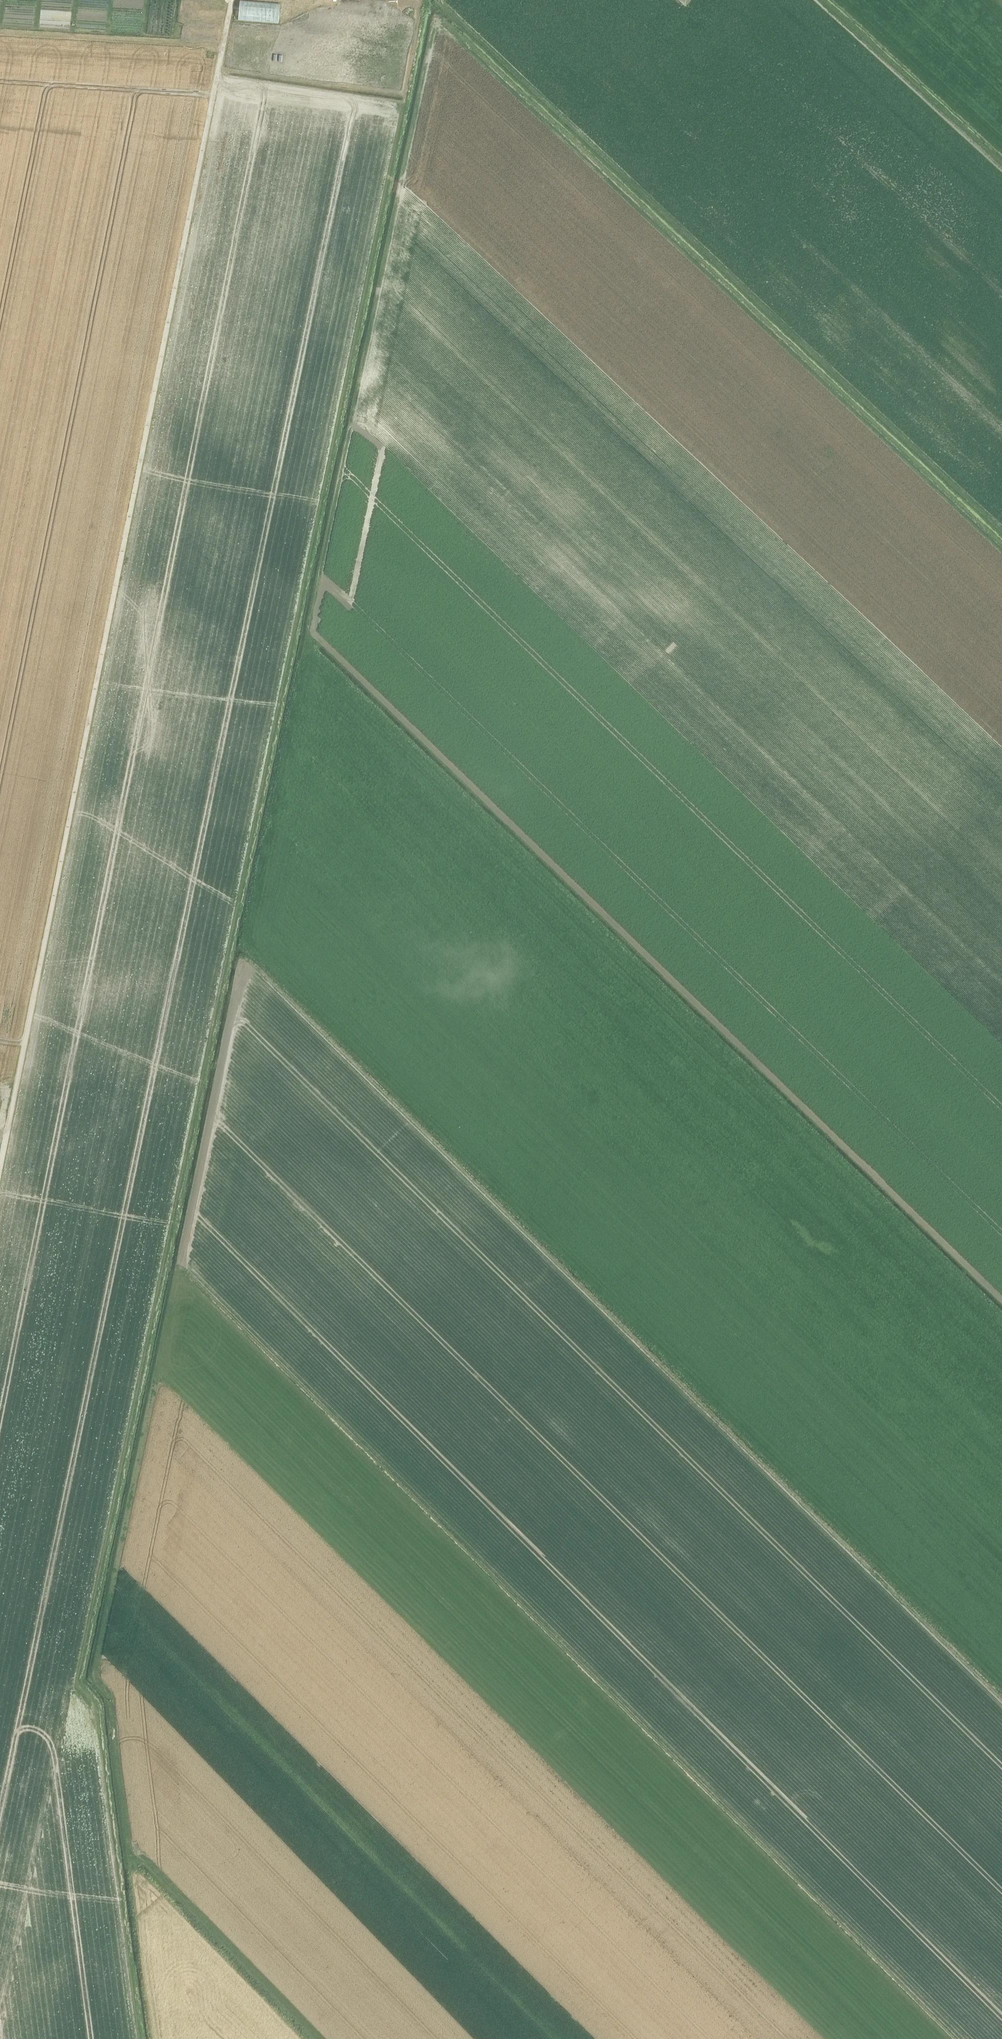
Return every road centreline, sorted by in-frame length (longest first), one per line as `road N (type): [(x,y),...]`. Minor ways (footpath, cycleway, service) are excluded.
road 1 (track): [(0,1168),(234,0)]

